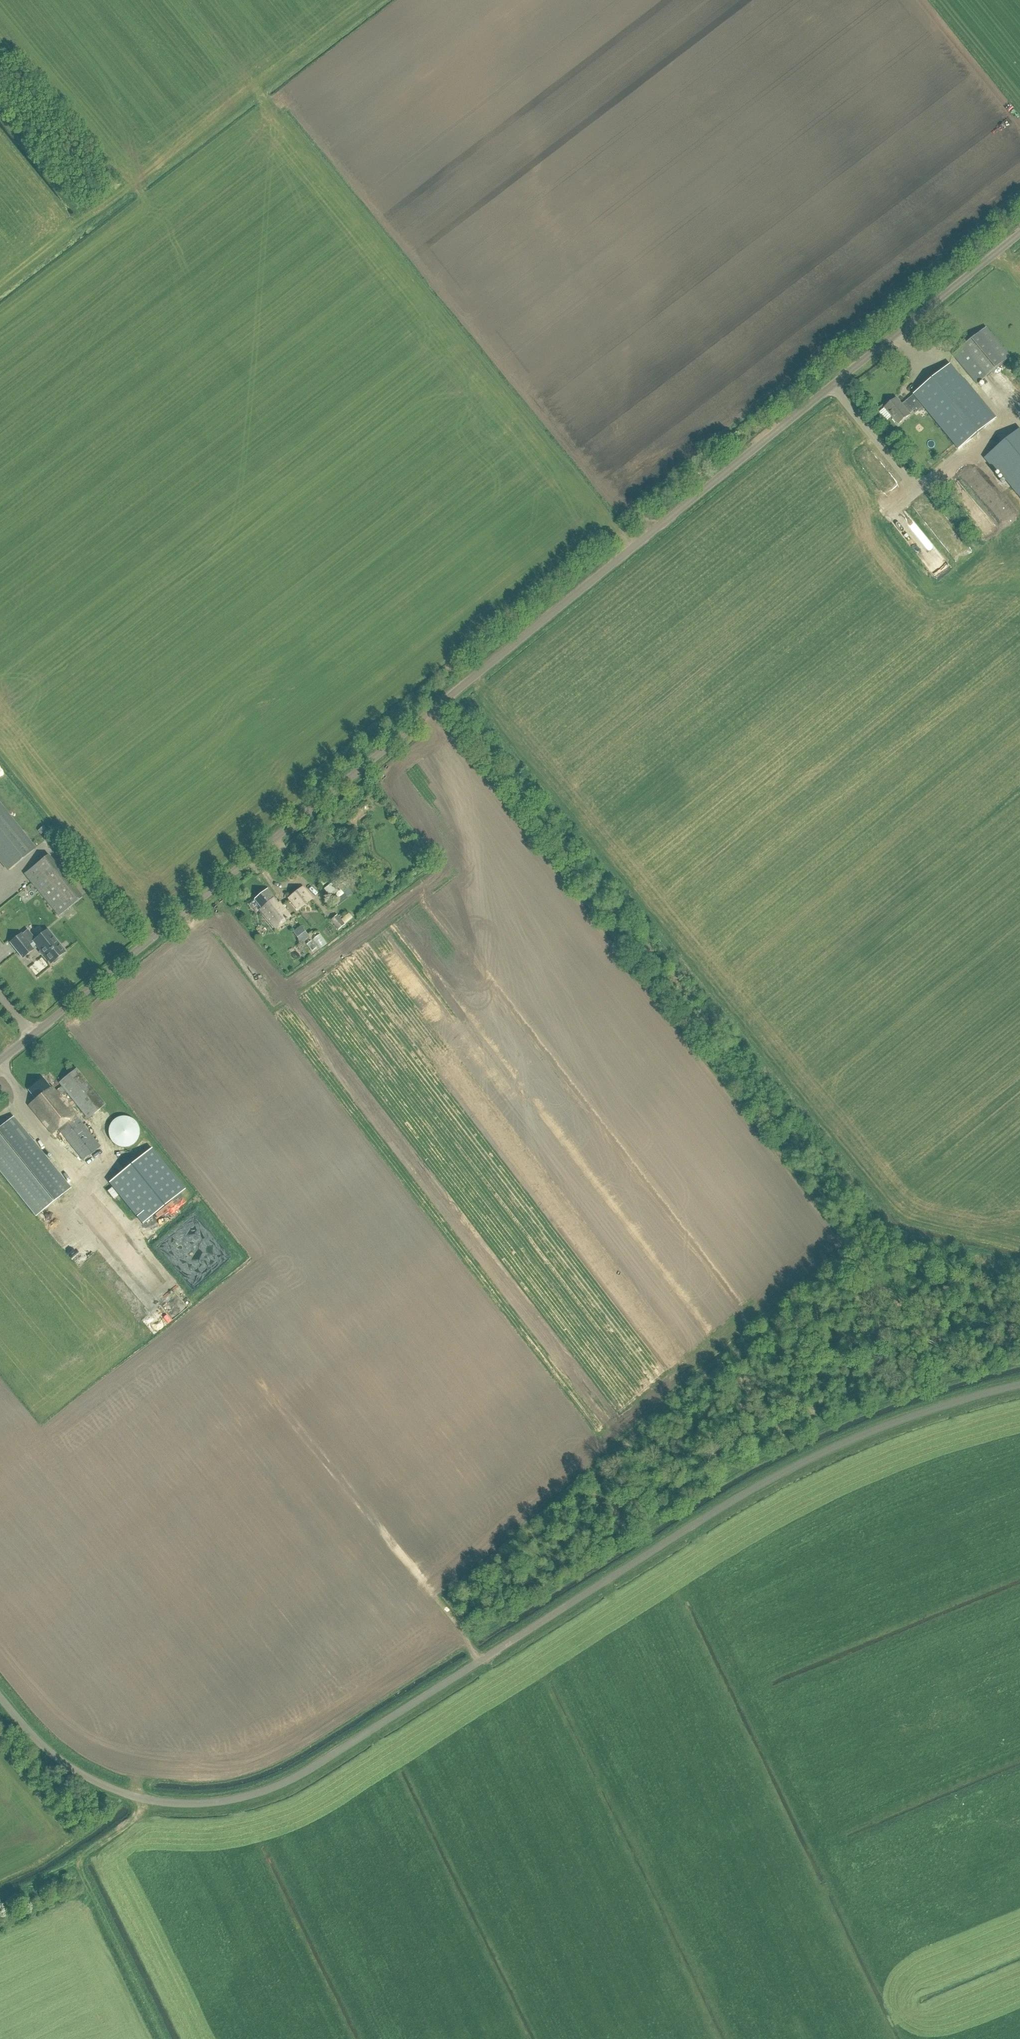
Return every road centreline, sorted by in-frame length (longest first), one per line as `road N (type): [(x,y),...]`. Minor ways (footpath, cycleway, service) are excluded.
road 1 (unclassified): [(0,1061),(1019,232)]
road 2 (unclassified): [(0,1696),(65,1765),(125,1794),(206,1802),(263,1792),(792,1467),(907,1418),(1019,1384)]
road 3 (track): [(160,2038),(75,1864)]

